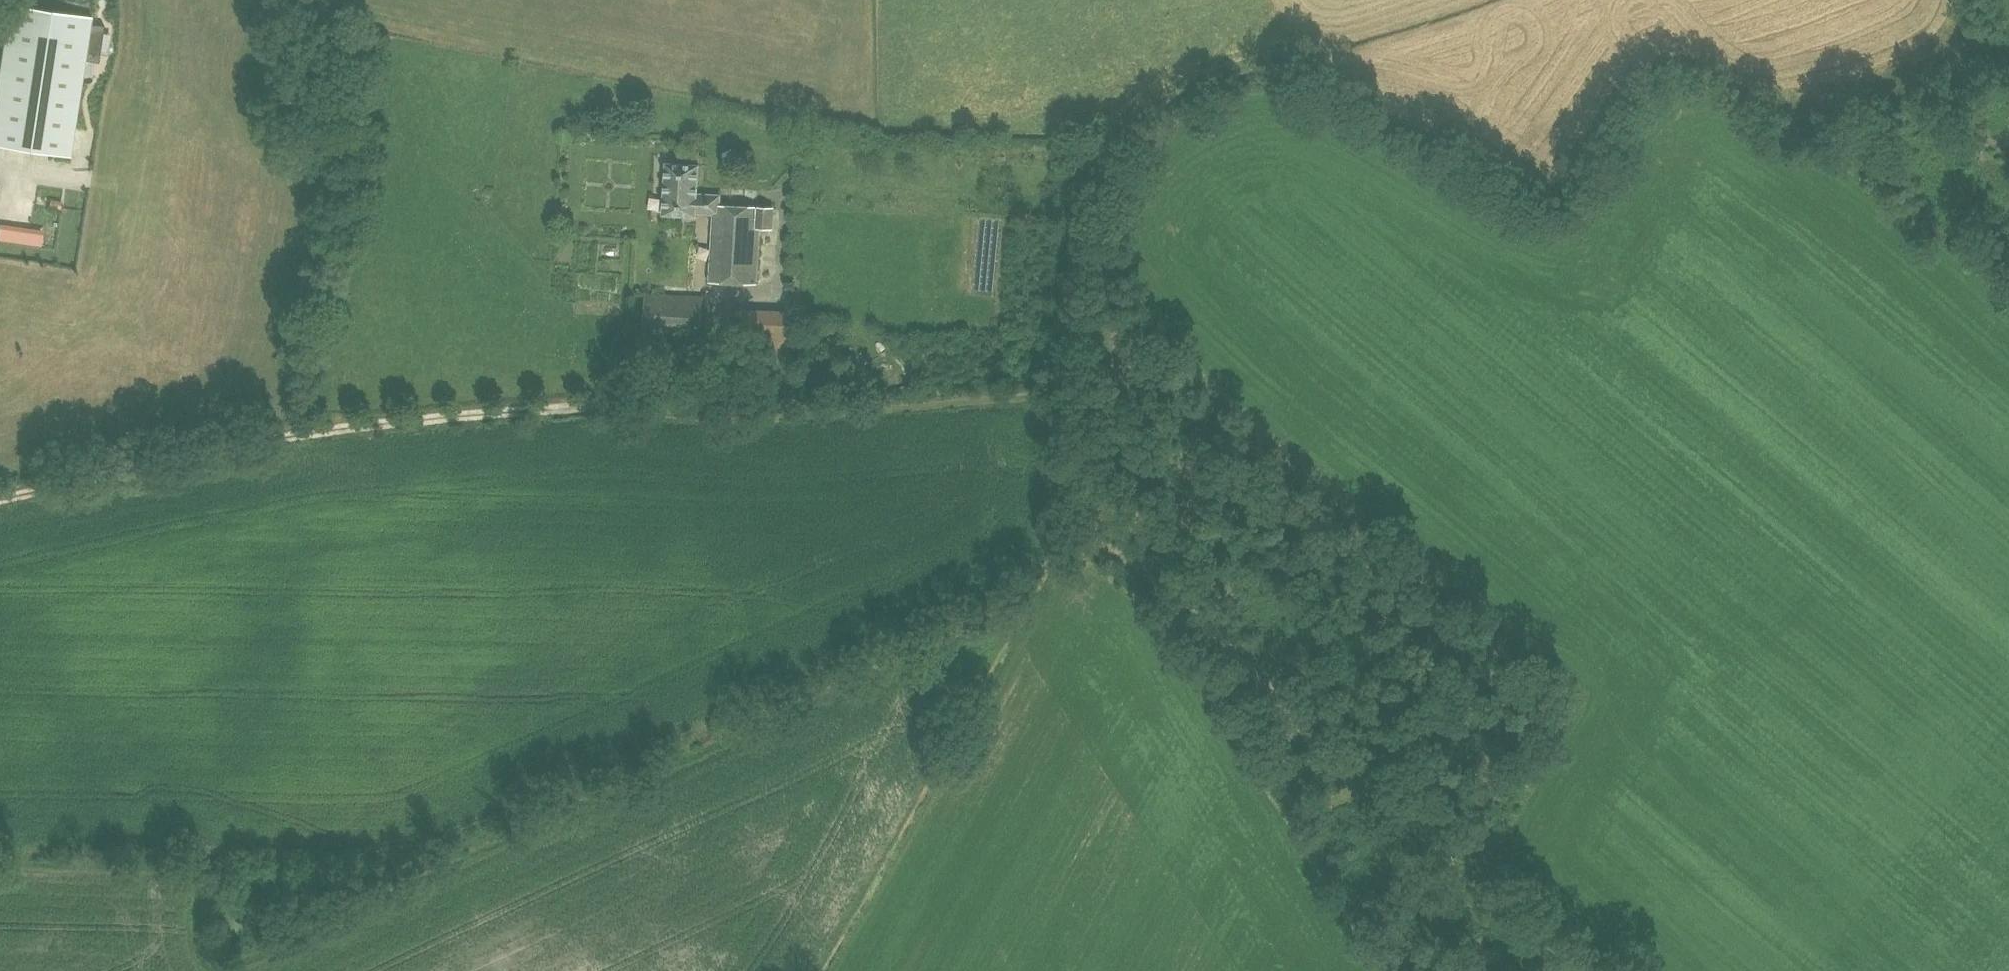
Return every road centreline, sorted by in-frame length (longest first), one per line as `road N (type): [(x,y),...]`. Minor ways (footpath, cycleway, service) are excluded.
road 1 (track): [(0,503),(280,441),(606,406),(665,363),(713,346)]
road 2 (track): [(1048,485),(1085,494),(1427,844),(1449,879),(1550,970)]
road 3 (track): [(606,406),(790,423),(1052,393)]

